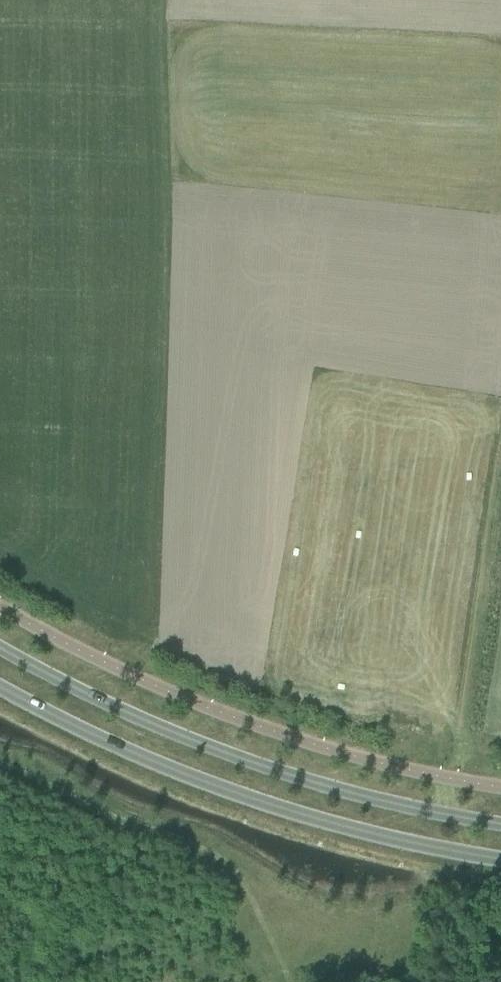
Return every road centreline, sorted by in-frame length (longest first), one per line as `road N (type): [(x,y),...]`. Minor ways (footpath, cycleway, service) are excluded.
road 1 (secondary): [(500,824),(367,798),(219,751),(0,648)]
road 2 (secondary): [(0,685),(154,761),(269,805),(500,860)]

